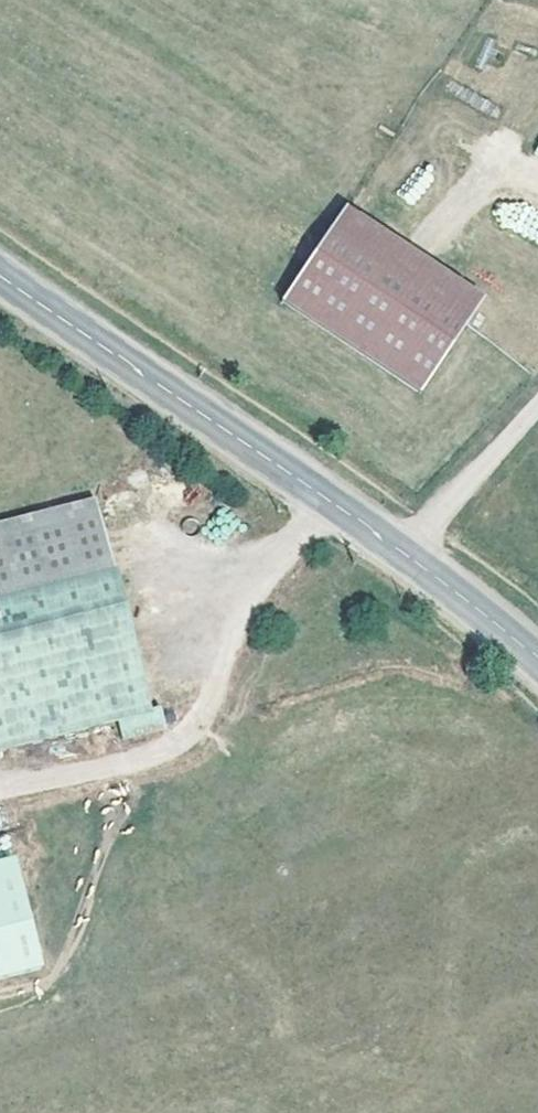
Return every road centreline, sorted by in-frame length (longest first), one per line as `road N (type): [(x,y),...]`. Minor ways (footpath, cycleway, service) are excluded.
road 1 (secondary): [(0,280),(402,555),(537,669)]
road 2 (track): [(320,500),(253,597),(195,716),(164,750),(0,793)]
road 3 (track): [(402,555),(537,406)]

